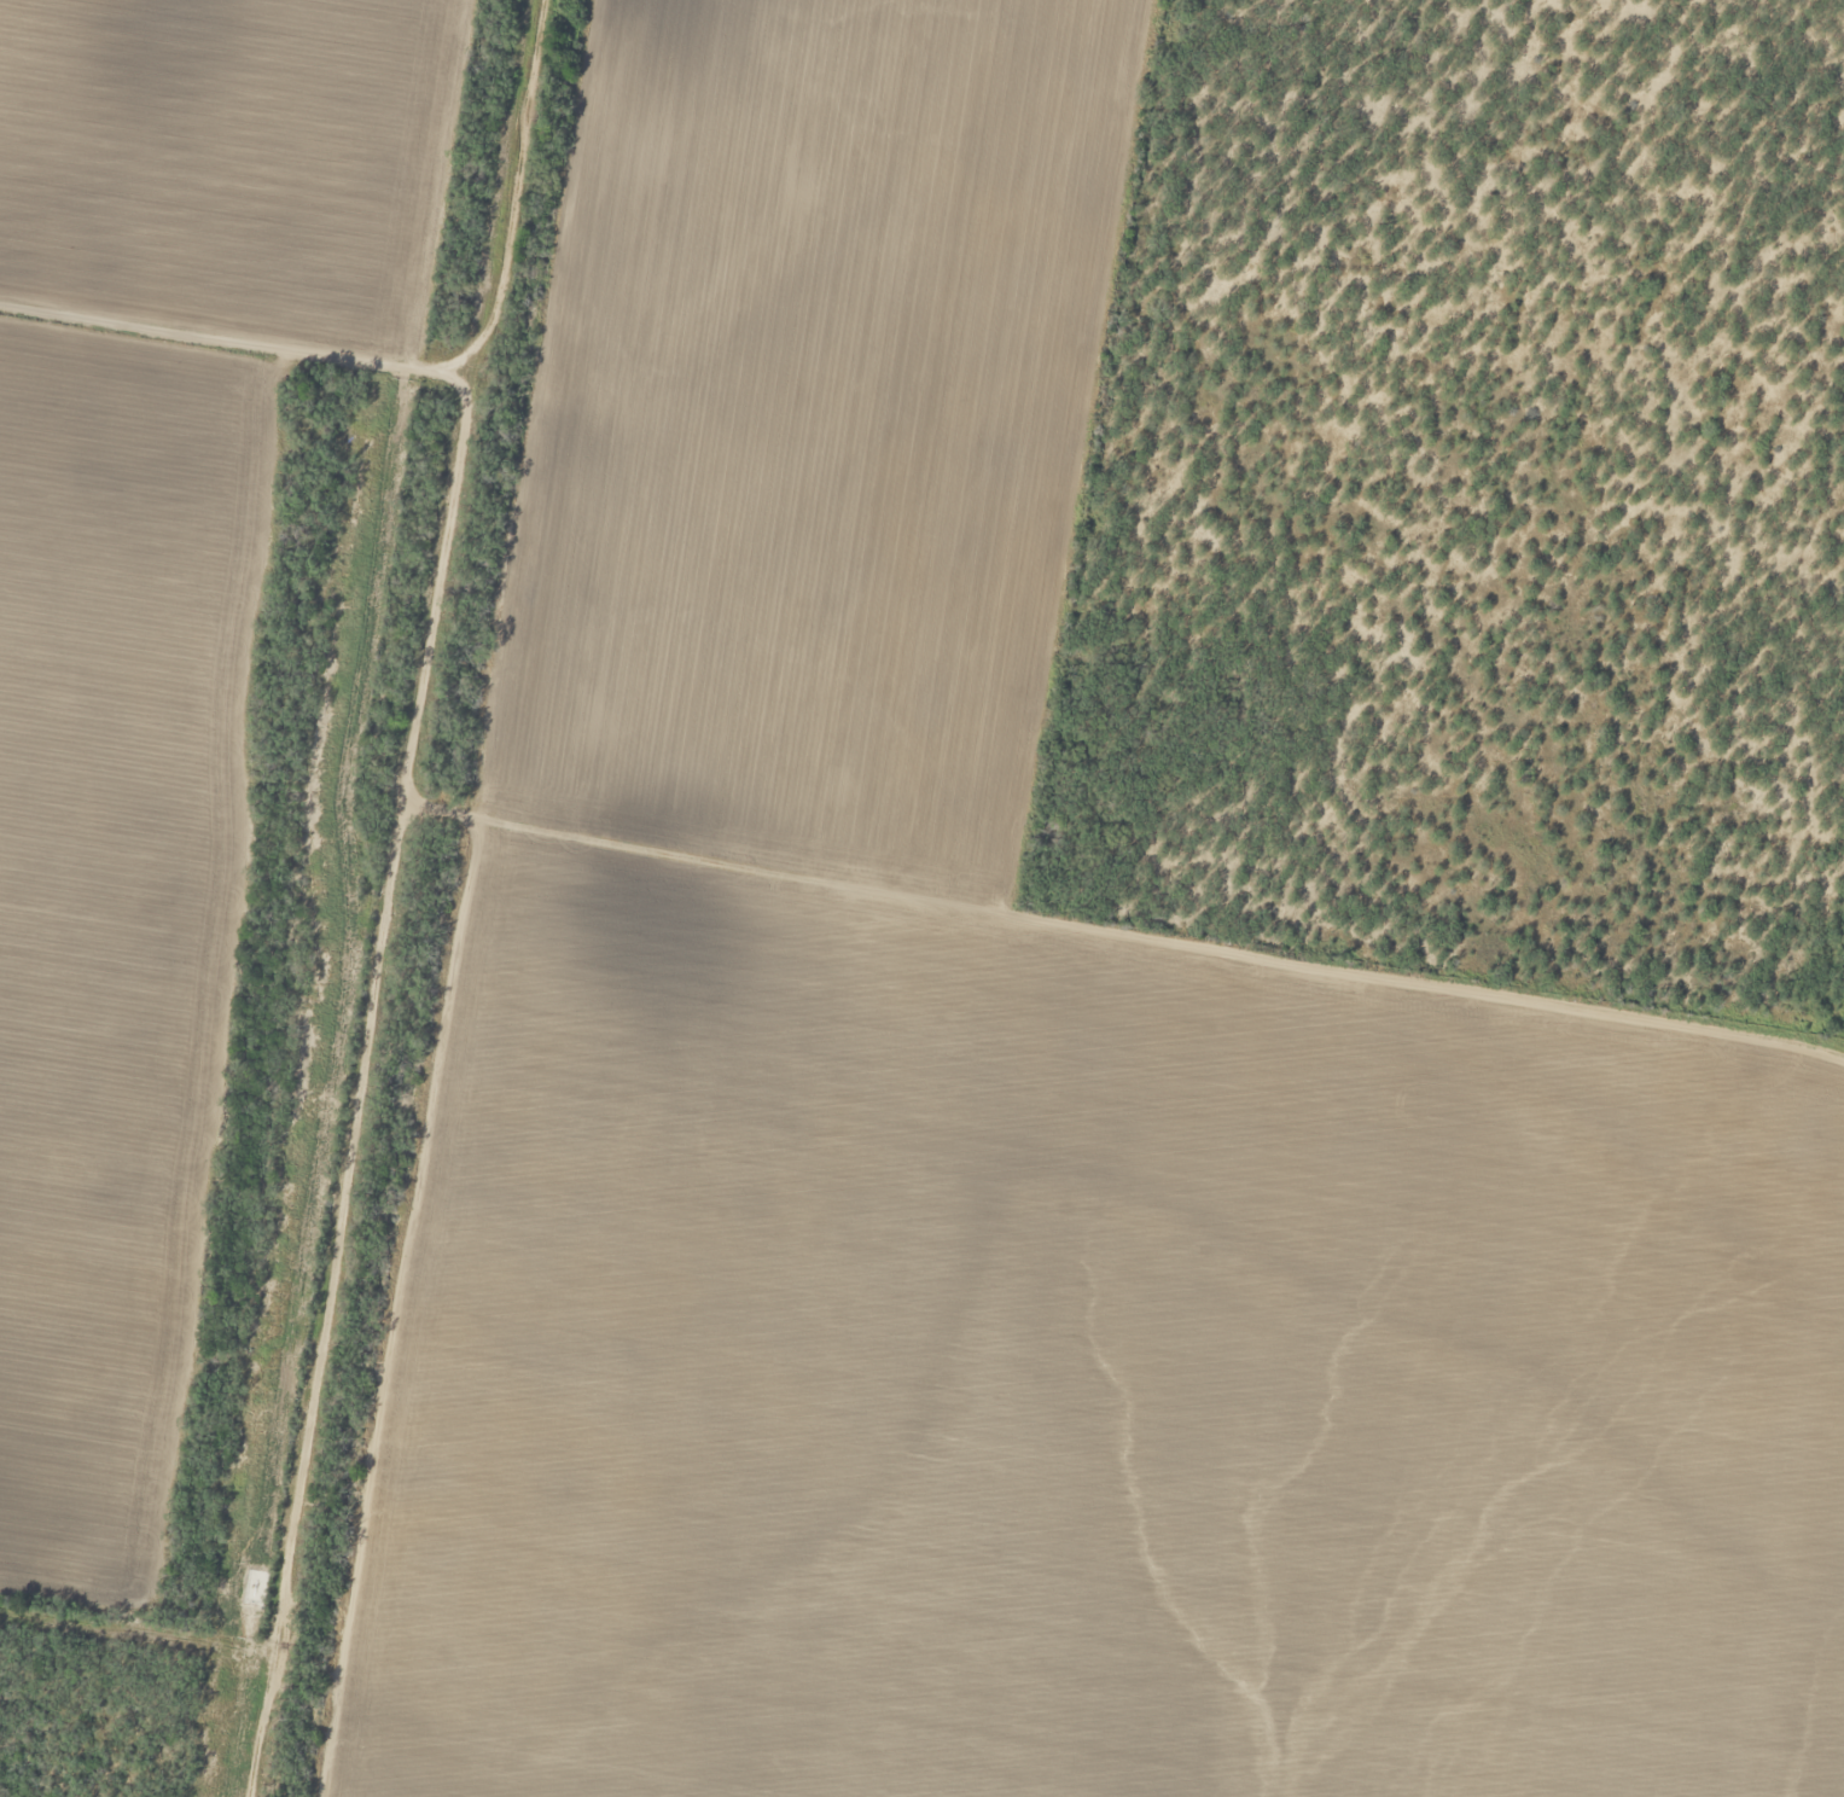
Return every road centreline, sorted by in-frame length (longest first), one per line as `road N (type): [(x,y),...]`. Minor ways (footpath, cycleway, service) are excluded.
road 1 (residential): [(202,1796),(485,0)]
road 2 (residential): [(0,283),(37,289),(233,359),(420,377)]

